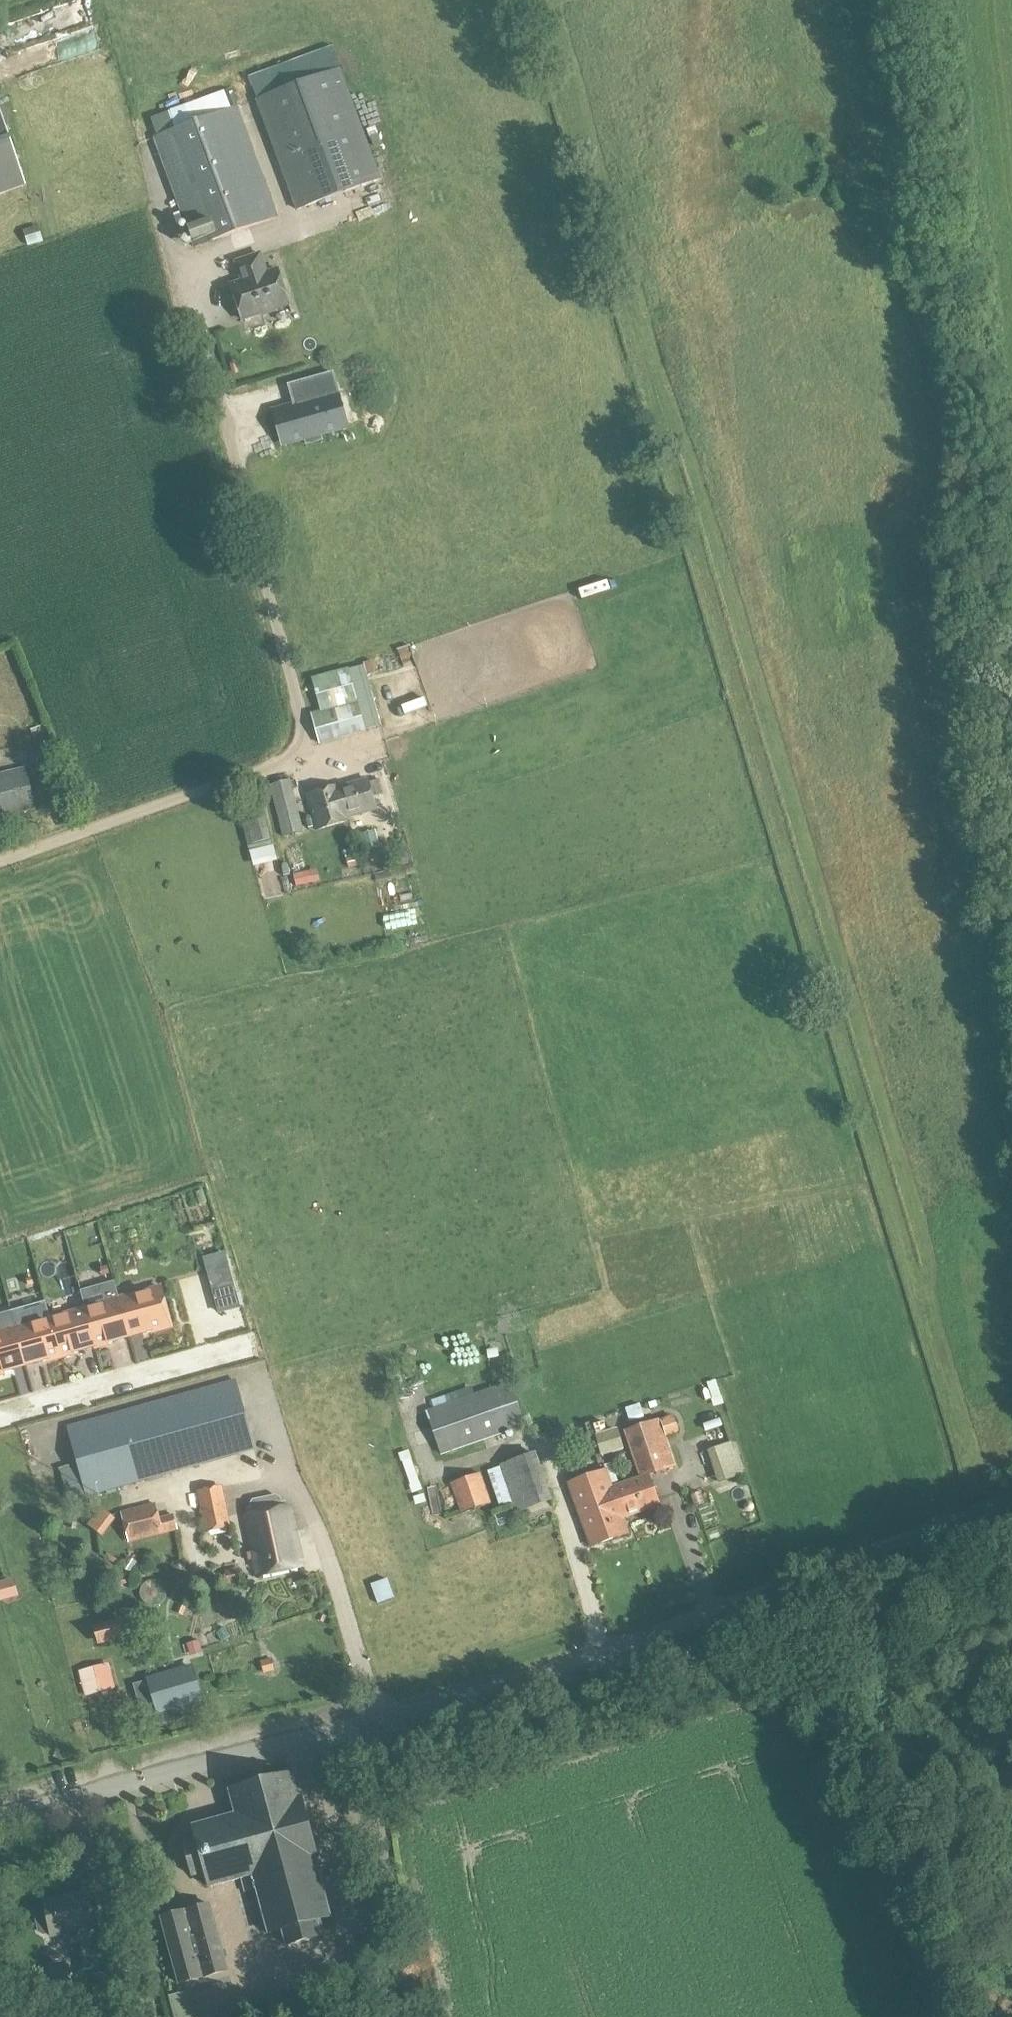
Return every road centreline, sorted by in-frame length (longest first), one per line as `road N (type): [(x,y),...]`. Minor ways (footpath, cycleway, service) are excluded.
road 1 (unclassified): [(0,1816),(494,1687),(1011,1500)]
road 2 (track): [(0,857),(297,760),(305,725),(184,262),(378,201)]
road 3 (track): [(380,1718),(325,1554),(276,1457),(140,1494)]
road 4 (track): [(0,1414),(247,1349)]

